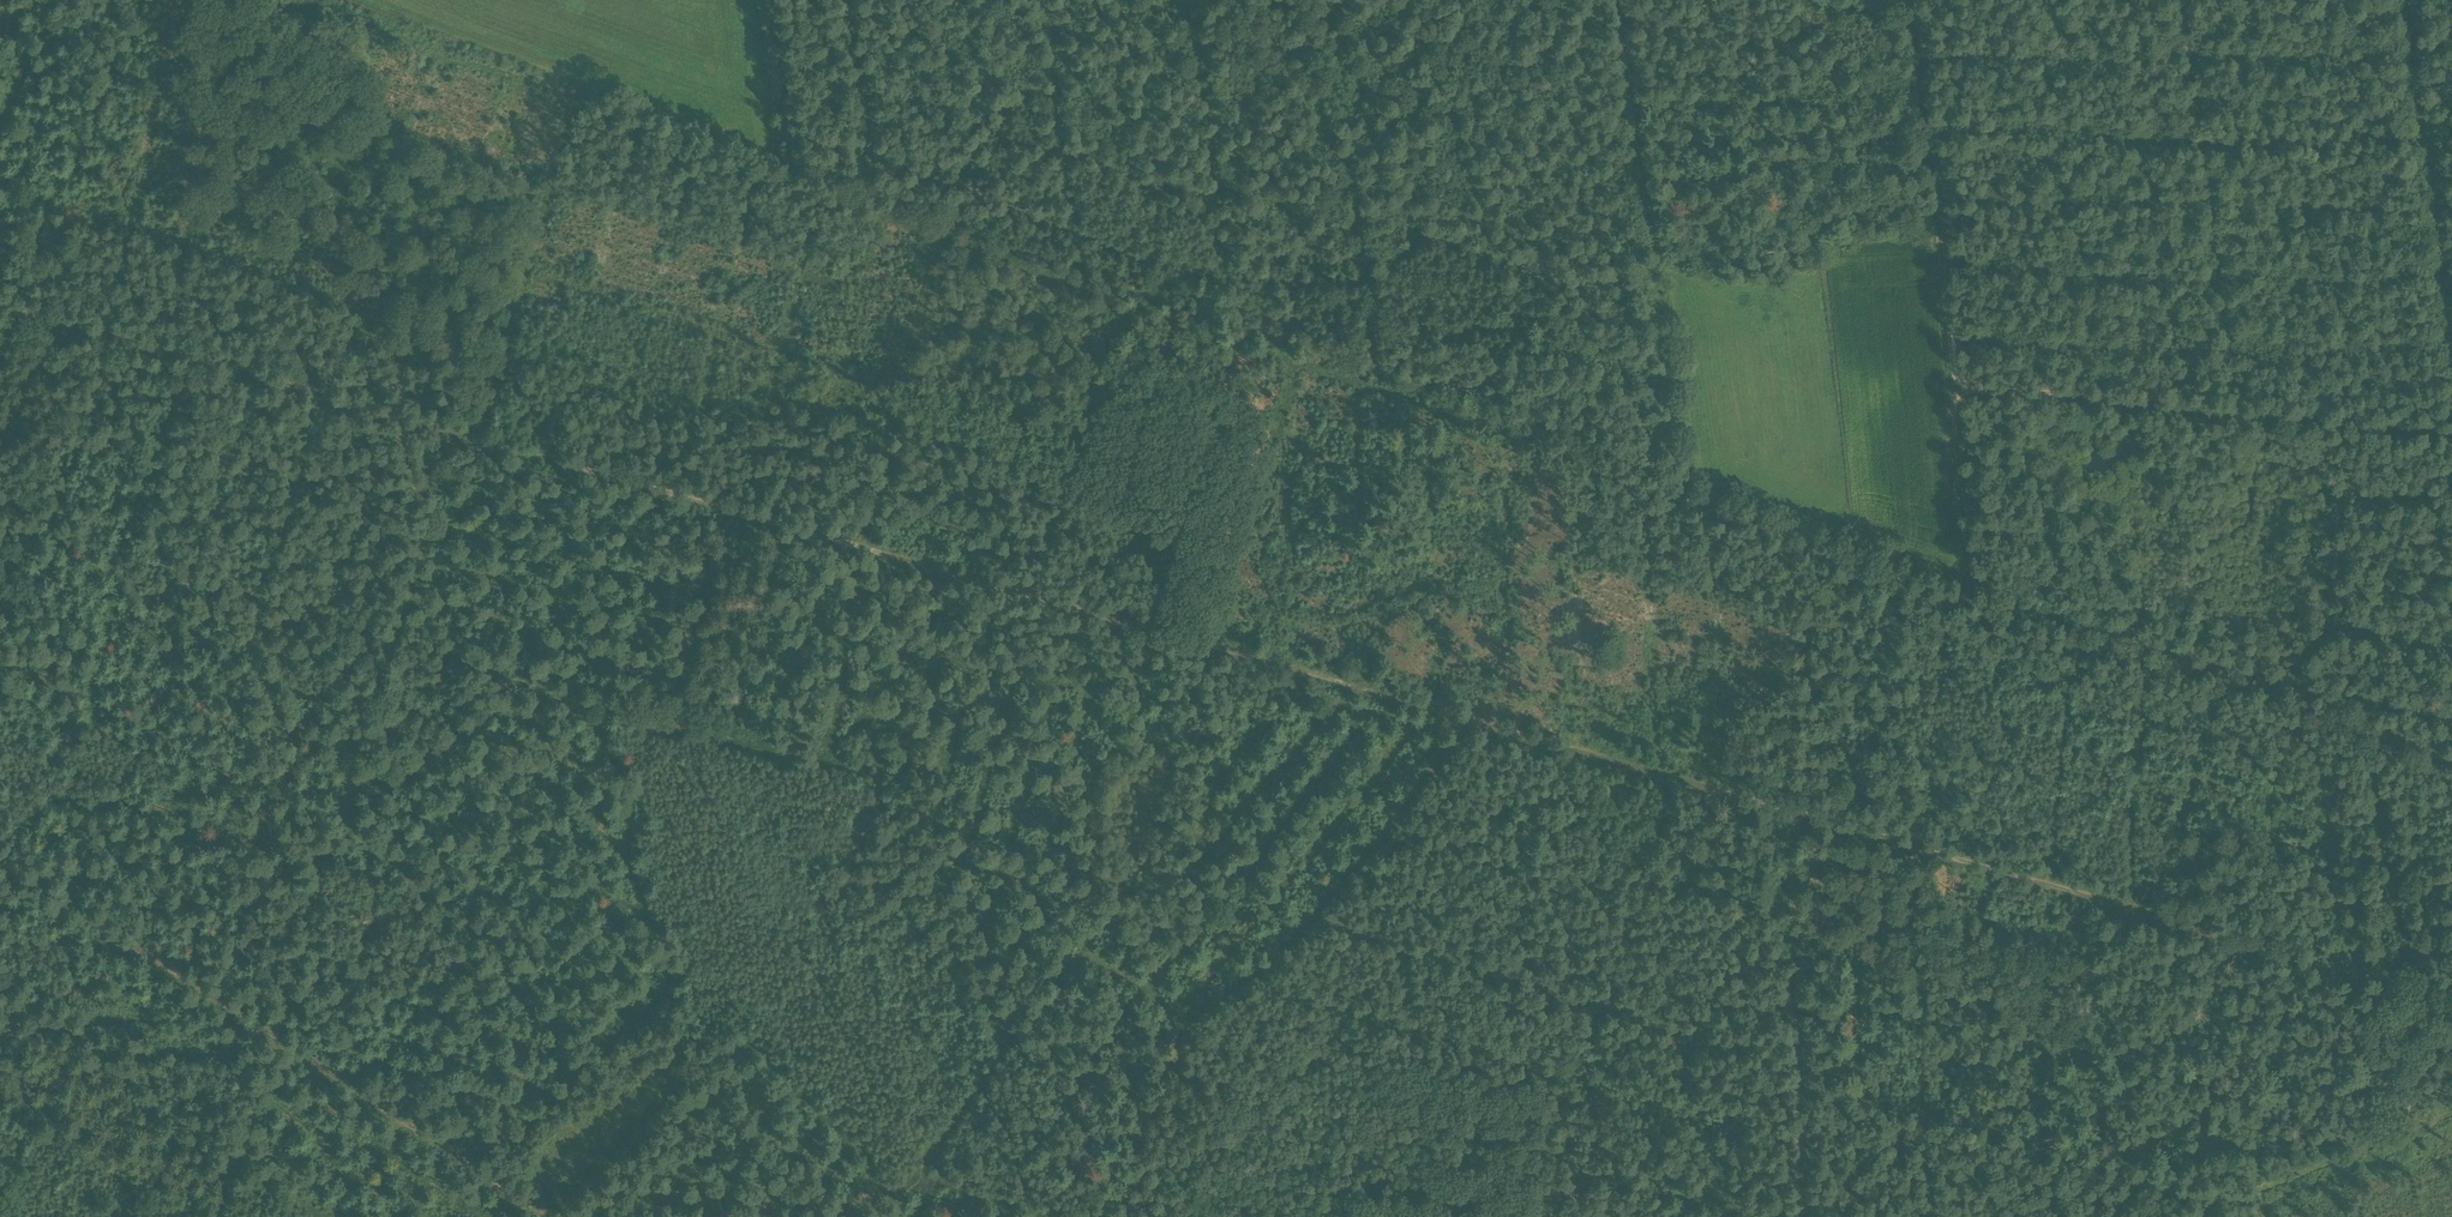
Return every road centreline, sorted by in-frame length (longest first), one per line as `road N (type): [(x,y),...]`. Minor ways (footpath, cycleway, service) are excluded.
road 1 (track): [(0,298),(1785,814)]
road 2 (track): [(1975,605),(779,167)]
road 3 (track): [(1785,814),(2451,1004)]
road 4 (track): [(558,1216),(0,863)]
road 5 (track): [(2451,439),(1950,396)]
road 6 (track): [(2391,0),(2451,433)]
road 7 (track): [(1950,396),(1911,38),(1884,9),(1853,0)]
road 8 (track): [(1785,814),(1796,1216)]
road 9 (track): [(1774,536),(1785,814)]
road 10 (track): [(1950,396),(1975,605)]
road 11 (track): [(764,0),(779,167)]

